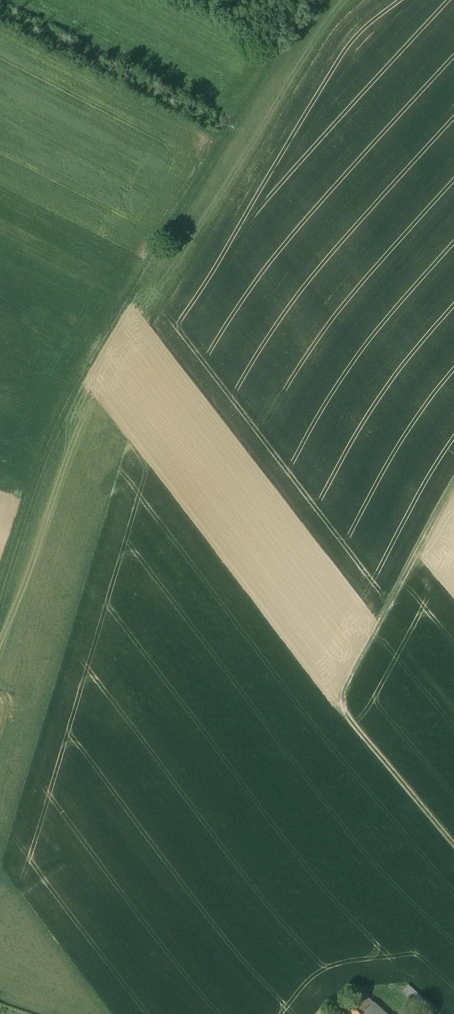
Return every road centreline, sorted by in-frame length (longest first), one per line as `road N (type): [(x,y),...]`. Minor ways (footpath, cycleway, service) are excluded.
road 1 (track): [(92,380),(326,0)]
road 2 (track): [(453,843),(344,711),(453,504)]

